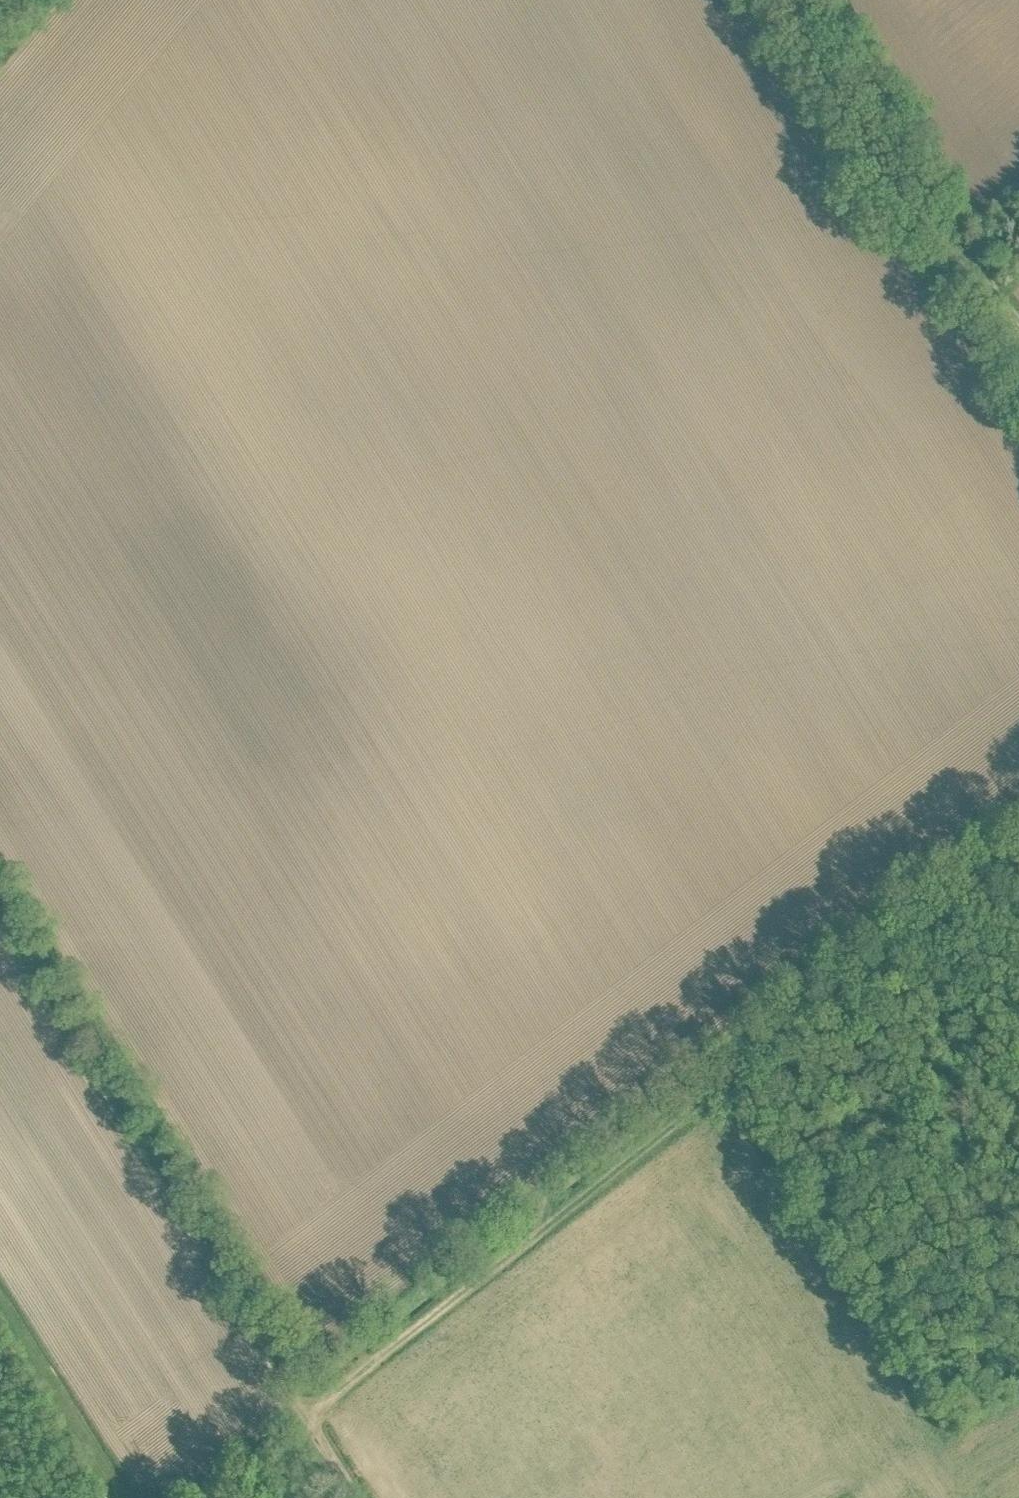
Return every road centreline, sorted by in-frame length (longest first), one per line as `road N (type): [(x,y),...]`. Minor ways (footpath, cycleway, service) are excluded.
road 1 (track): [(300,1409),(346,1383),(1018,858)]
road 2 (track): [(0,926),(266,1384),(300,1409)]
road 3 (track): [(1018,321),(920,210),(793,0)]

